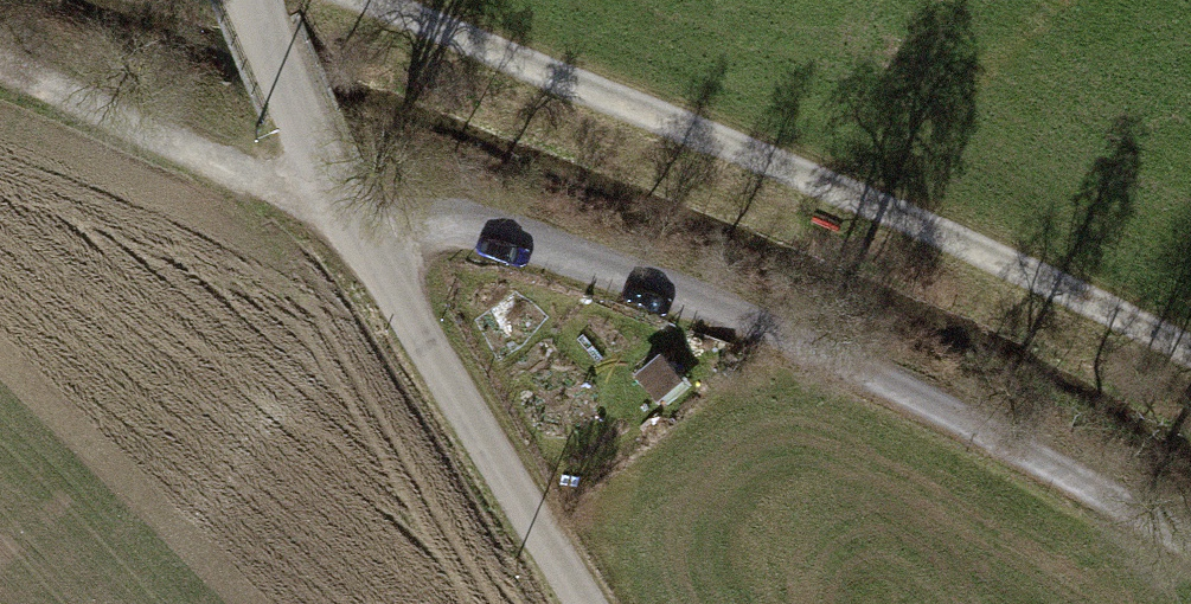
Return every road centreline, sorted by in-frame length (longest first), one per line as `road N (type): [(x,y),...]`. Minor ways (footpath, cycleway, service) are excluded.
road 1 (track): [(0,60),(353,224),(424,221),(493,231),(773,329),(1190,543)]
road 2 (track): [(1190,351),(927,228),(371,0)]
road 3 (unclassified): [(588,603),(353,224),(255,0)]

